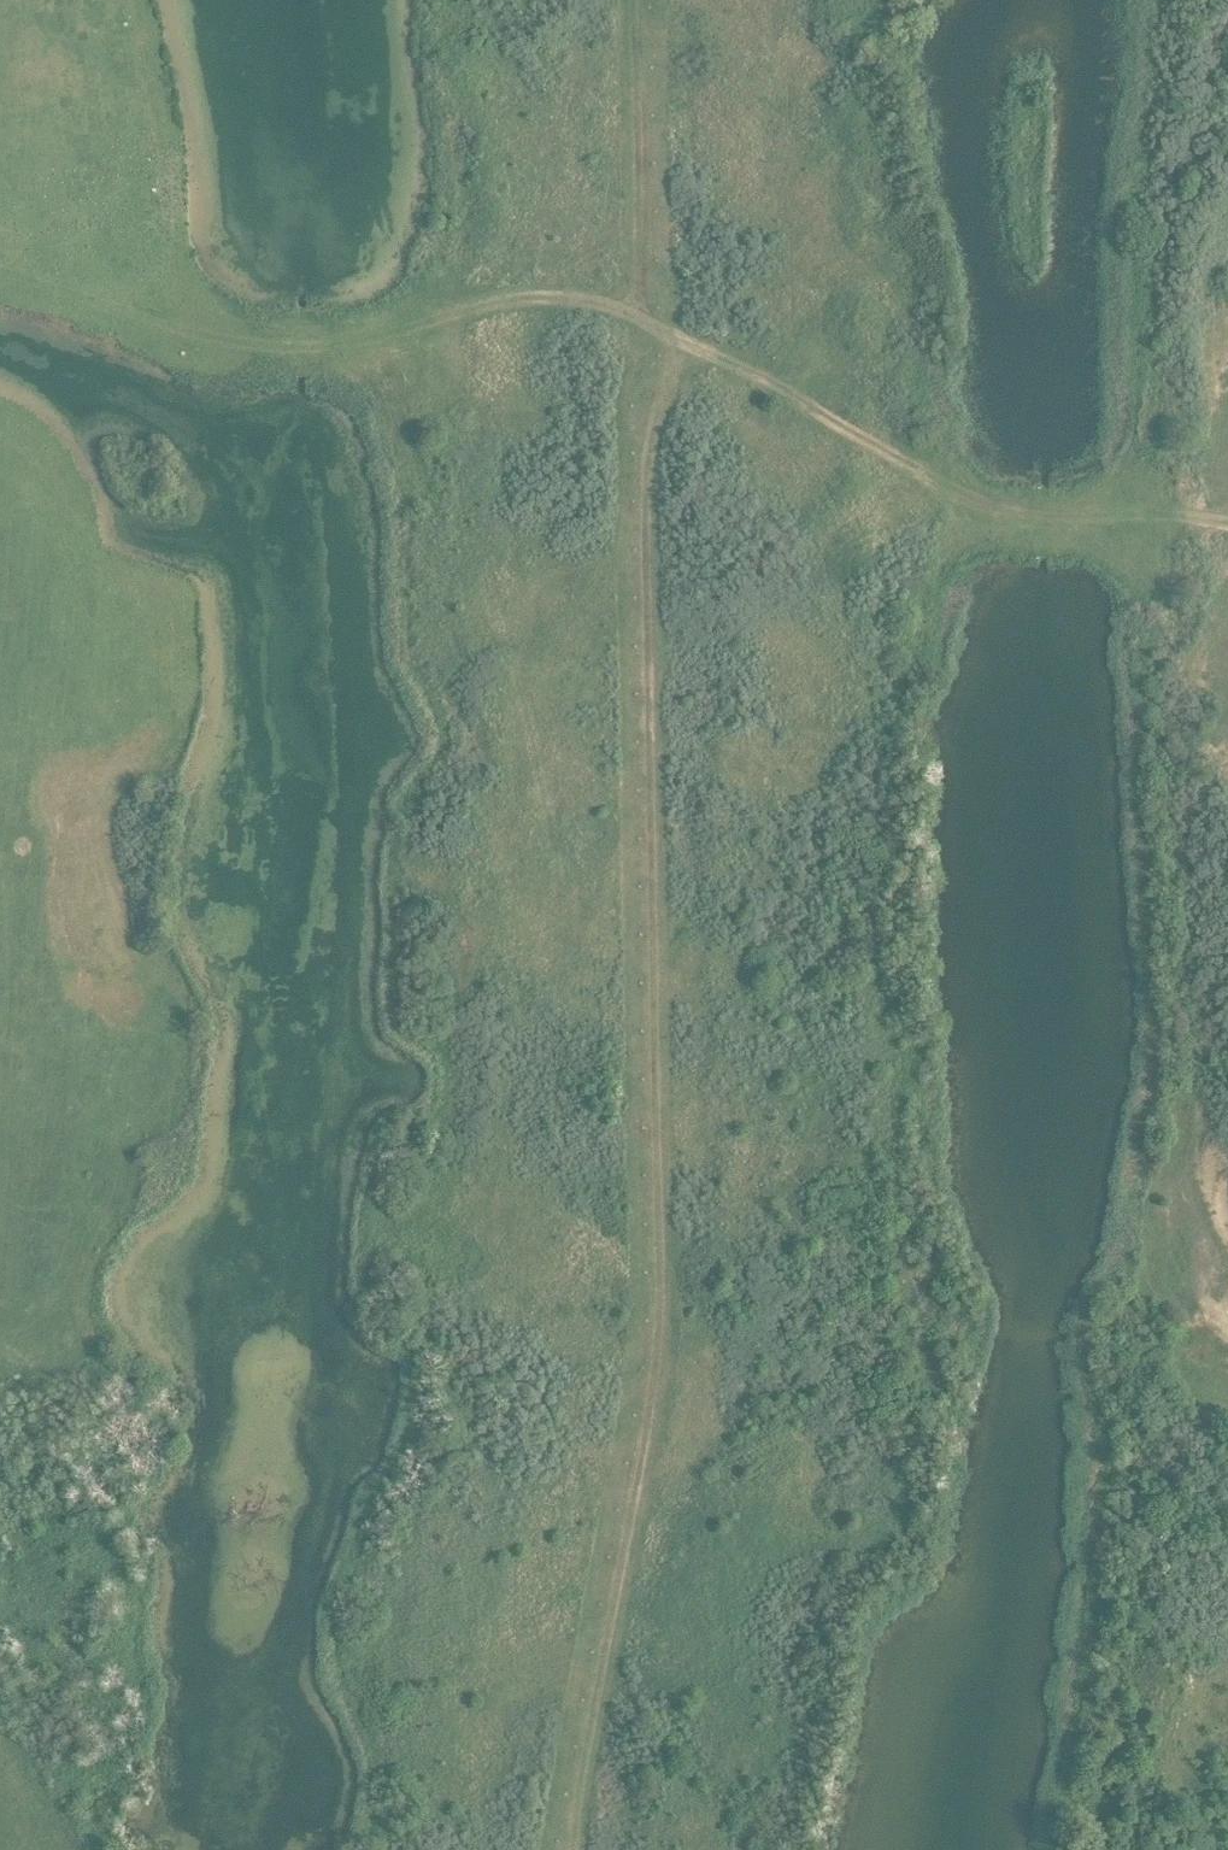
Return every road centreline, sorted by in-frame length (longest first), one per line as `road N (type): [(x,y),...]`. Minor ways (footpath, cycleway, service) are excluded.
road 1 (track): [(1227,522),(1063,526),(945,484),(847,436),(698,344),(586,299),(537,293),(319,345),(153,318),(0,271)]

